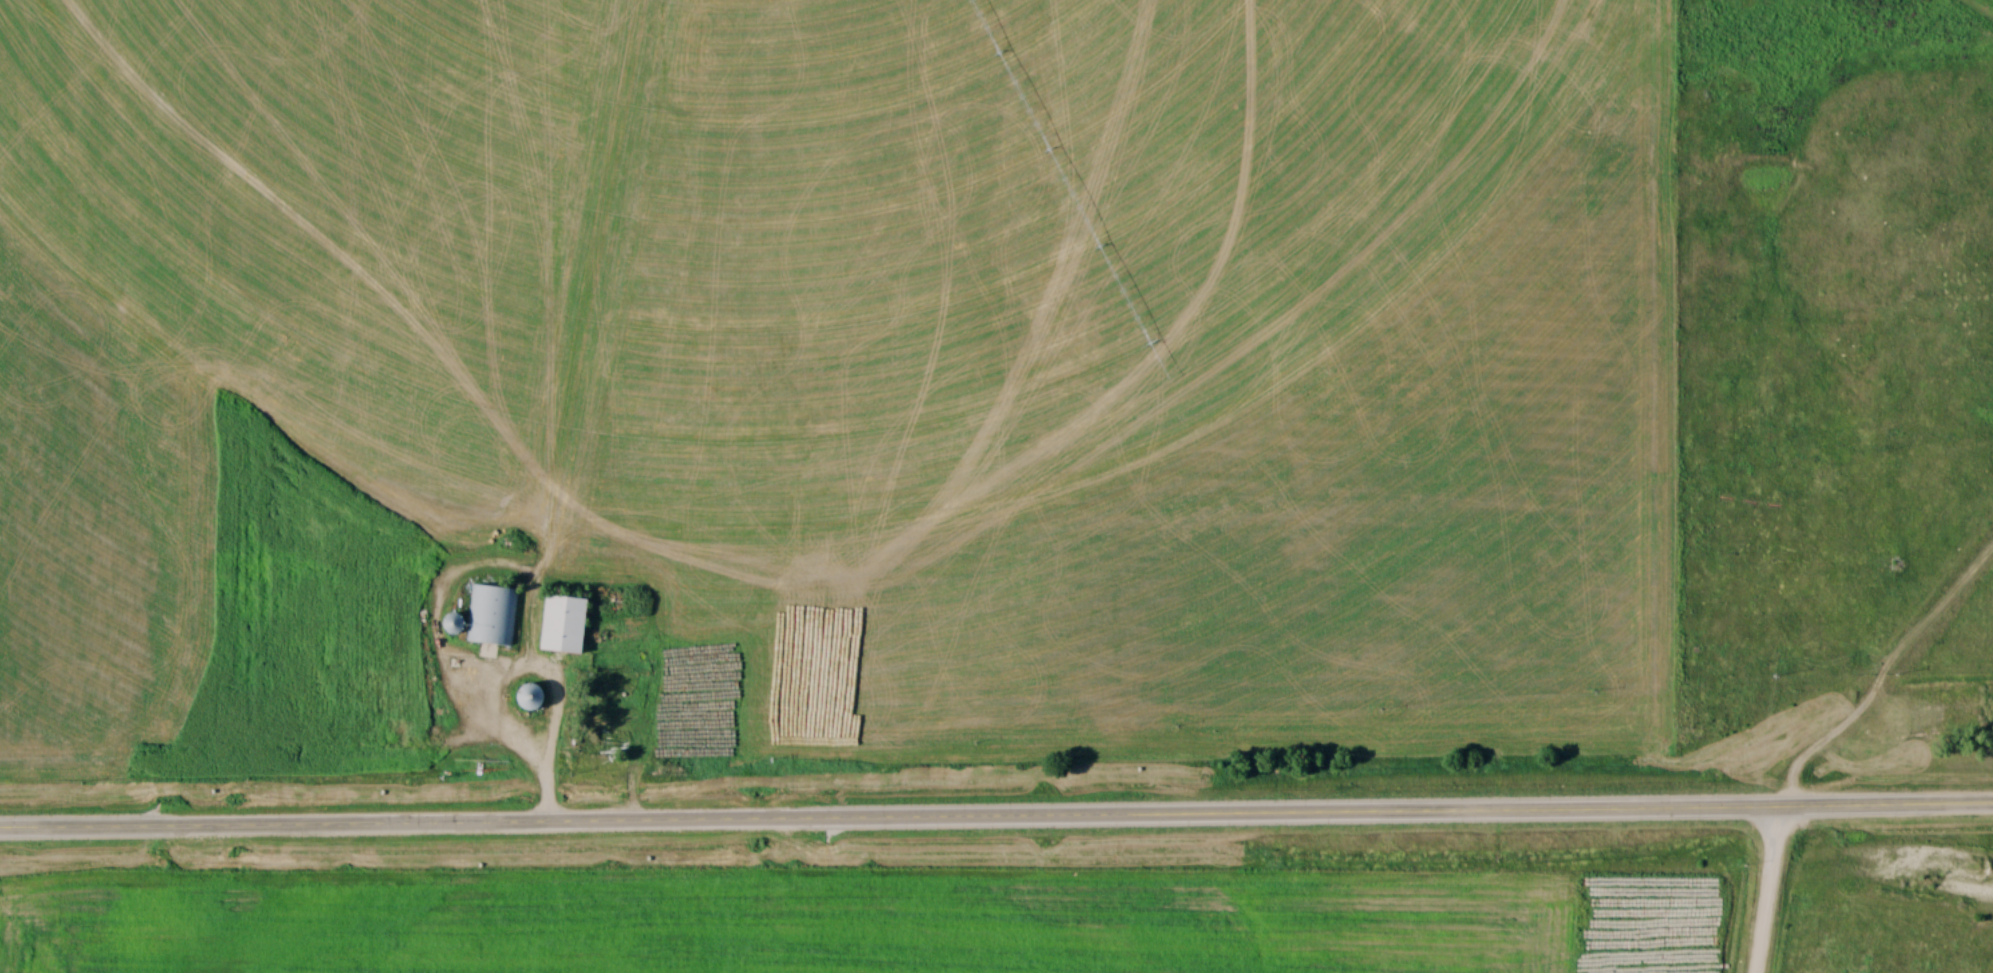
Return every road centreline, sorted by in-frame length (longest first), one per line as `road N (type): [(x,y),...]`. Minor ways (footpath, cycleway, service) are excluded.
road 1 (secondary): [(1992,807),(1379,820),(0,825)]
road 2 (residential): [(1756,972),(1775,812)]

